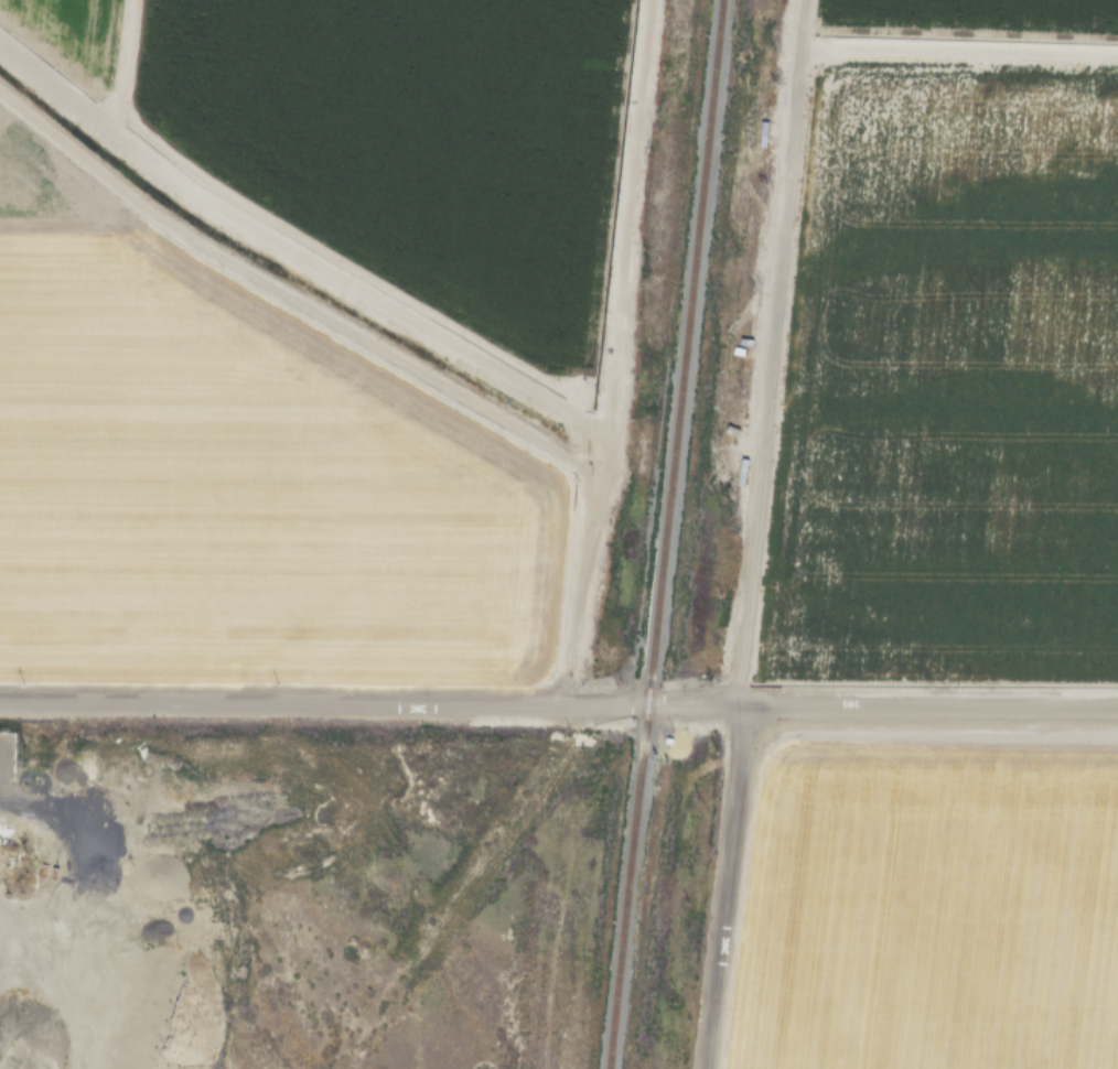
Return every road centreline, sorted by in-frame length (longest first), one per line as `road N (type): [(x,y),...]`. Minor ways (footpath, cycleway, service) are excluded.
road 1 (residential): [(1117,712),(0,703)]
road 2 (residential): [(801,0),(708,1068)]
road 3 (track): [(608,439),(240,225),(110,132),(126,0)]
road 4 (track): [(599,480),(197,244),(0,91)]
road 5 (track): [(608,439),(588,508),(555,743),(513,821),(375,996),(336,1068)]
road 6 (track): [(651,0),(608,439)]
road 7 (track): [(280,1068),(227,1011),(163,1027),(139,1024),(69,990),(29,983)]
road 8 (track): [(110,132),(0,45)]

